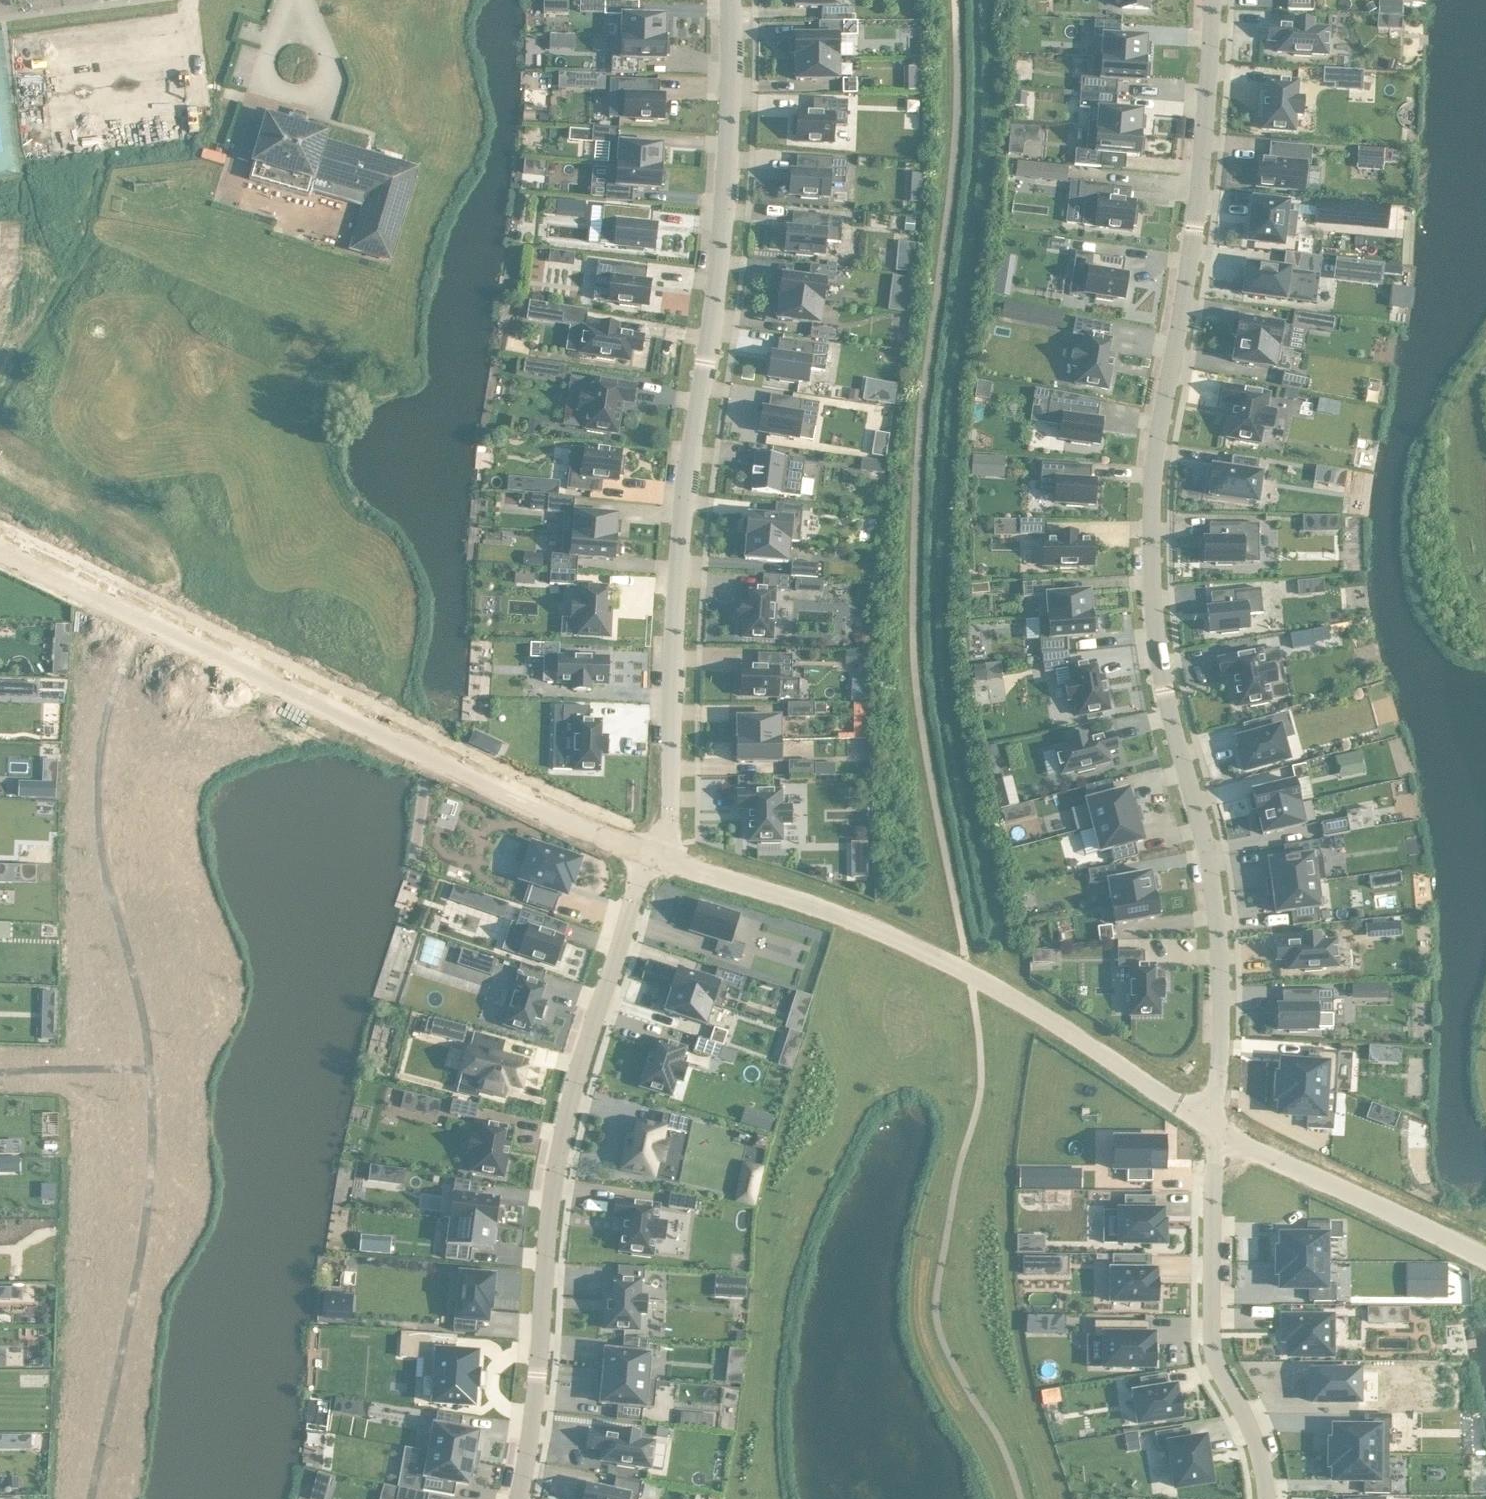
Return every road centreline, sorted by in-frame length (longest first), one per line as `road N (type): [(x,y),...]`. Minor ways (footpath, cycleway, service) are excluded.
road 1 (residential): [(1212,0),(1195,228),(1160,418),(1151,535),(1166,691),(1219,932),(1215,1129)]
road 2 (residential): [(654,855),(670,823),(686,504),(723,226),(729,0)]
road 3 (residential): [(654,855),(0,550)]
road 4 (residential): [(654,855),(637,877),(572,1085),(517,1498)]
road 5 (residential): [(1215,1129),(976,977),(829,908),(654,855)]
road 6 (residential): [(1266,1498),(1255,1439),(1213,1337),(1215,1129)]
road 7 (residential): [(1215,1129),(1485,1256)]

